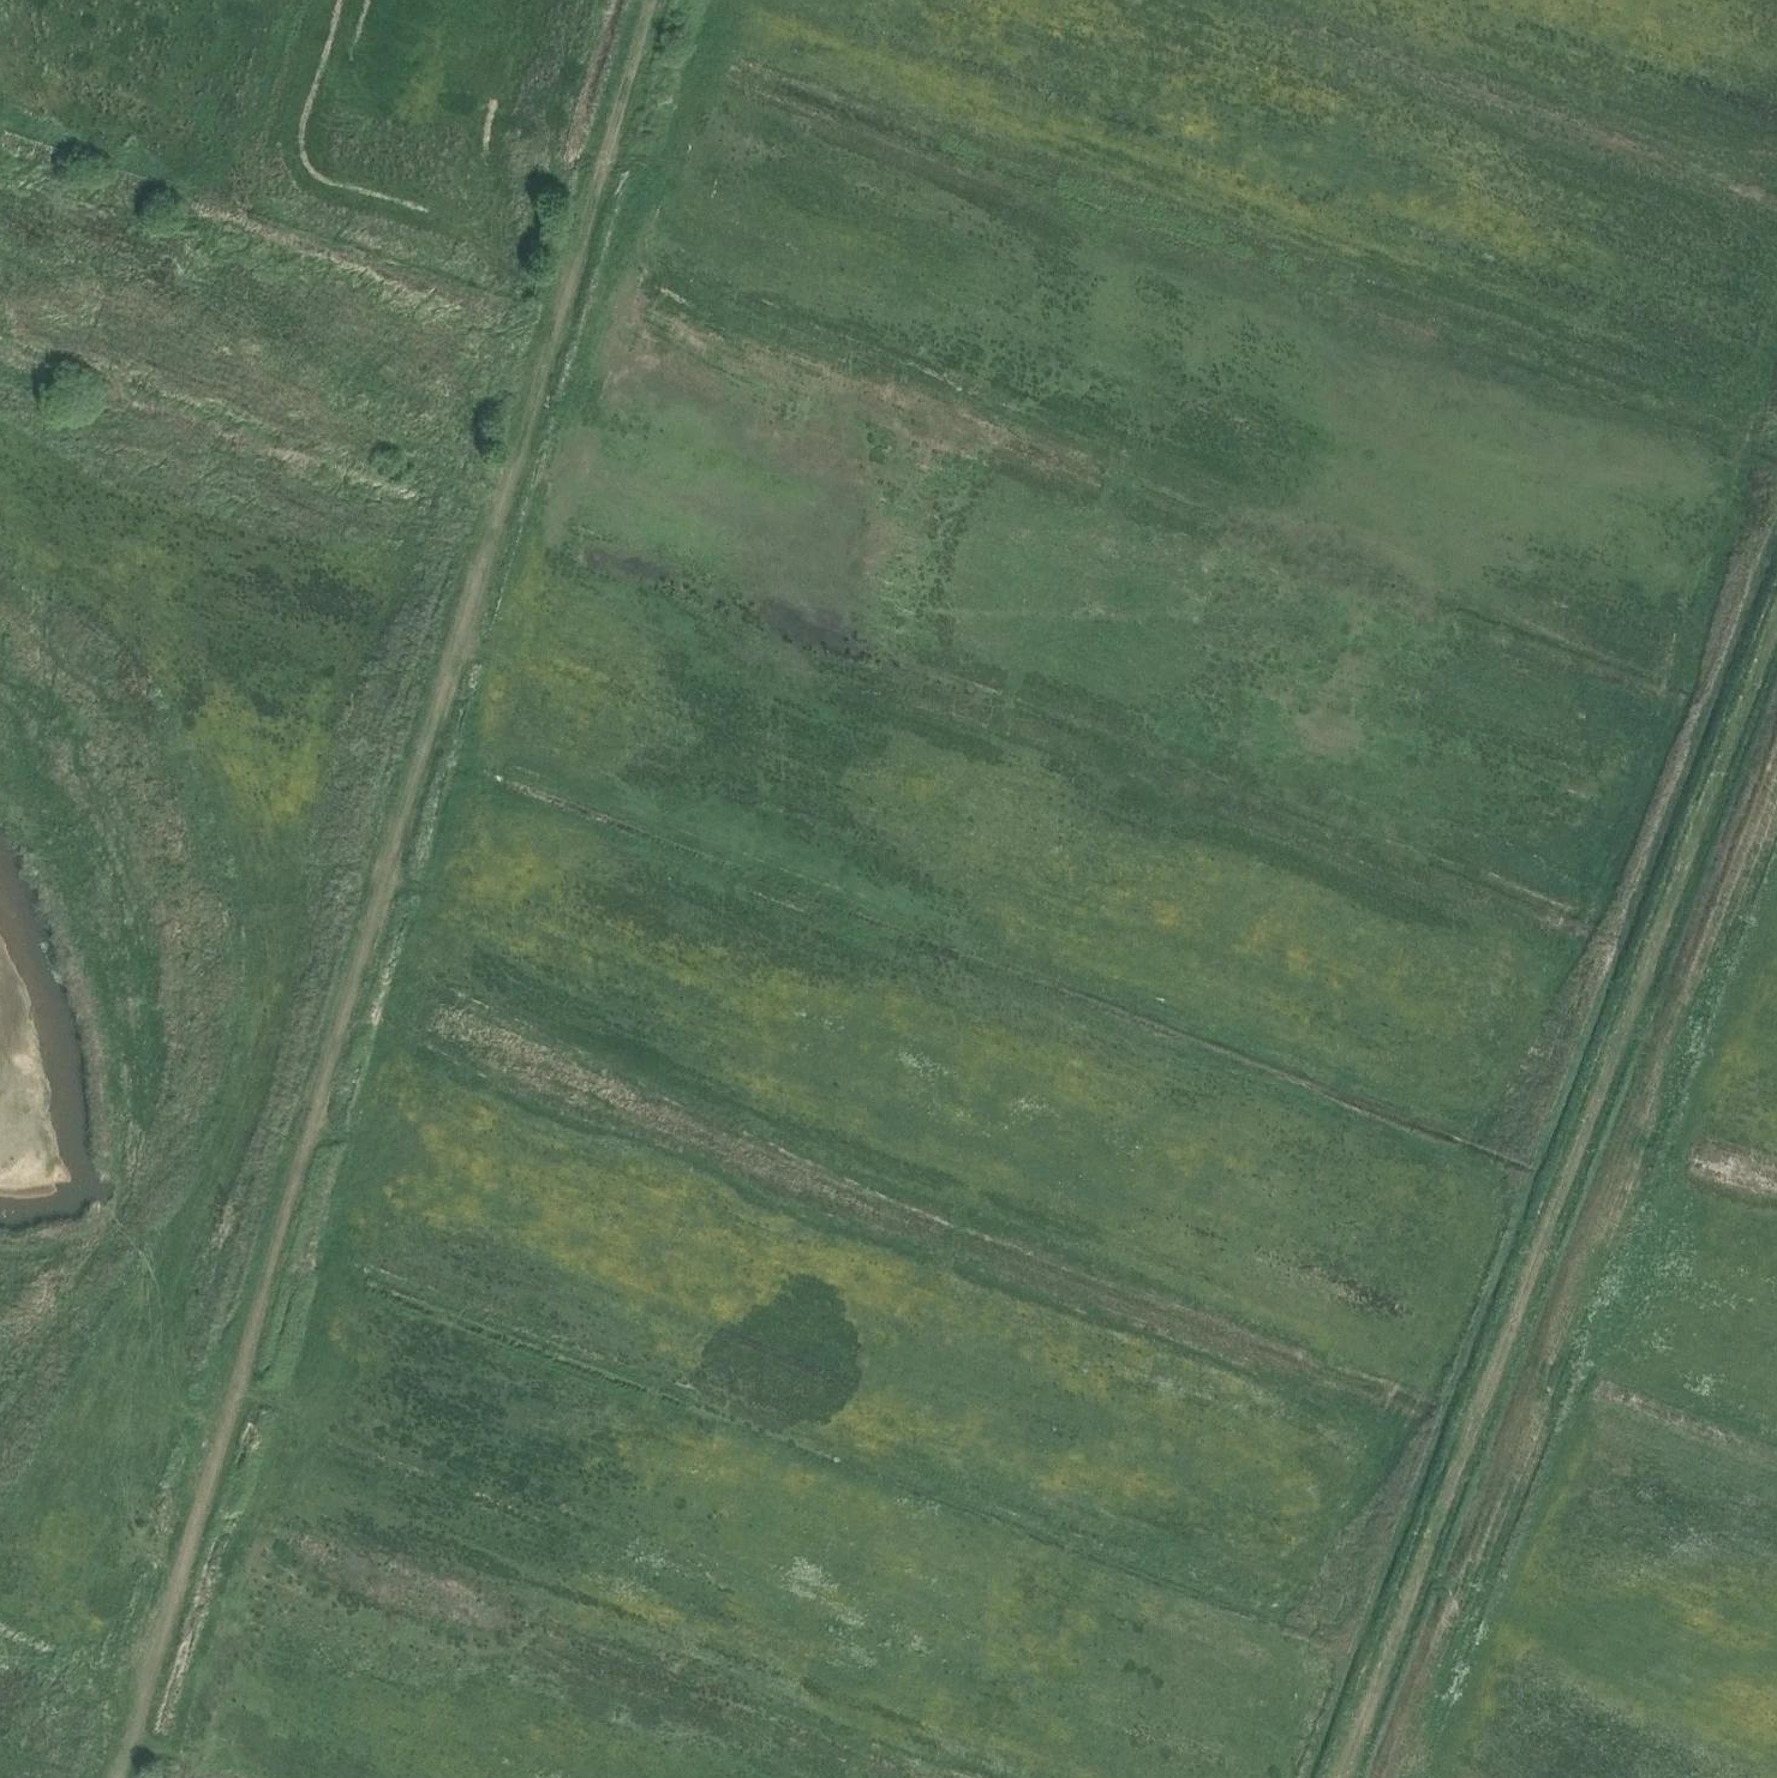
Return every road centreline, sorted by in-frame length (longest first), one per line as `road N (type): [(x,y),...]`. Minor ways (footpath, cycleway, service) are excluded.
road 1 (track): [(647,0),(107,1777)]
road 2 (track): [(1337,1777),(1776,611)]

